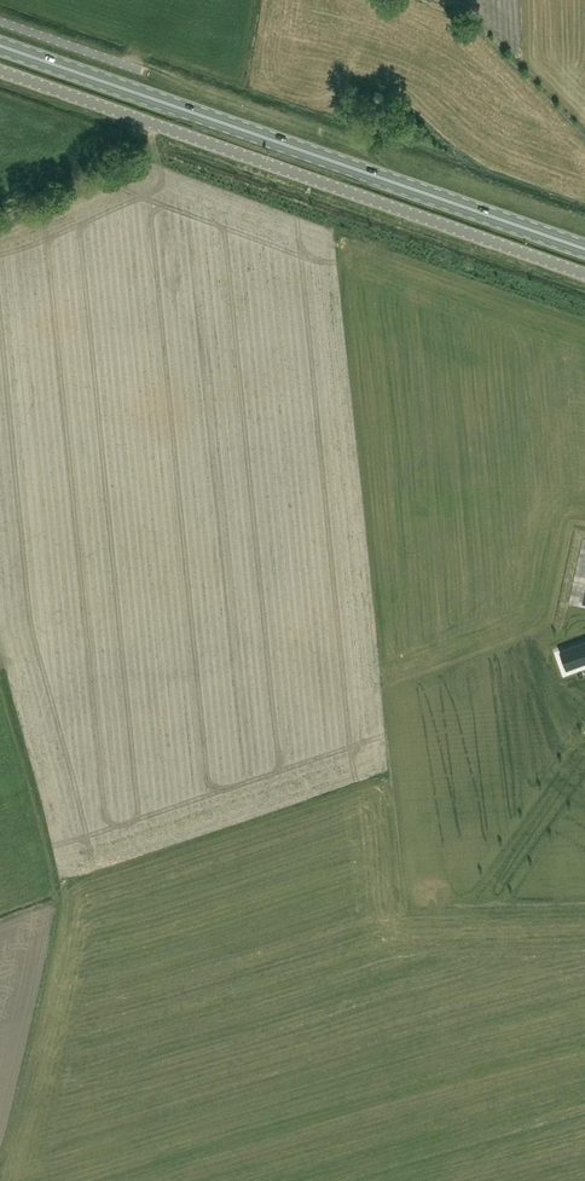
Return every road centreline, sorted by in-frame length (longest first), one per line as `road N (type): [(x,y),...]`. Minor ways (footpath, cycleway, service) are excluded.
road 1 (primary): [(0,46),(584,249)]
road 2 (unclassified): [(584,272),(0,69)]
road 3 (track): [(0,1153),(57,908),(4,687)]
road 4 (unclassified): [(143,70),(0,21)]

